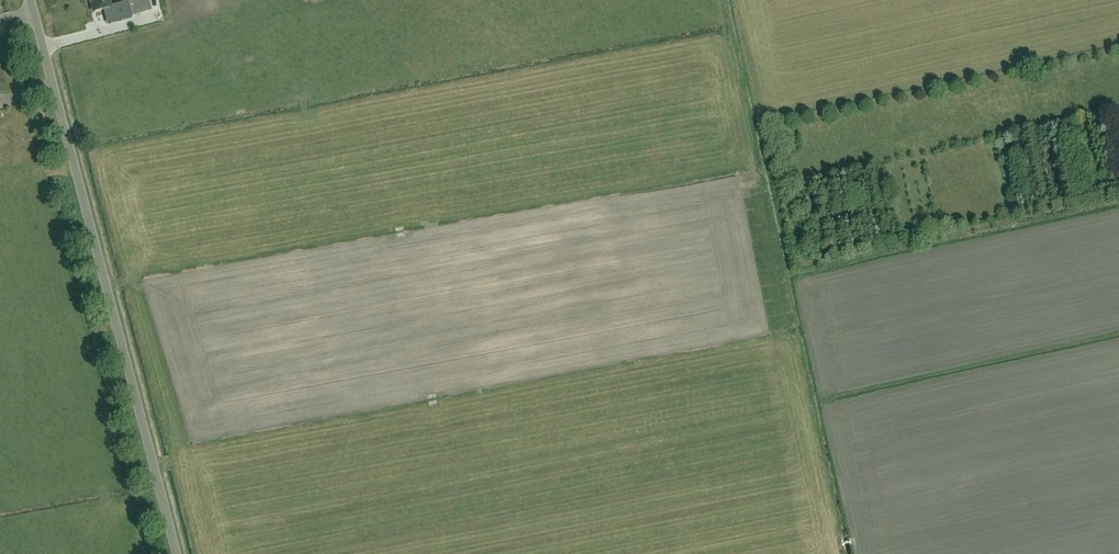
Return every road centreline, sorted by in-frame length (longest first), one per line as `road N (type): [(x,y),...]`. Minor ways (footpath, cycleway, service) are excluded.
road 1 (unclassified): [(175,553),(29,0)]

